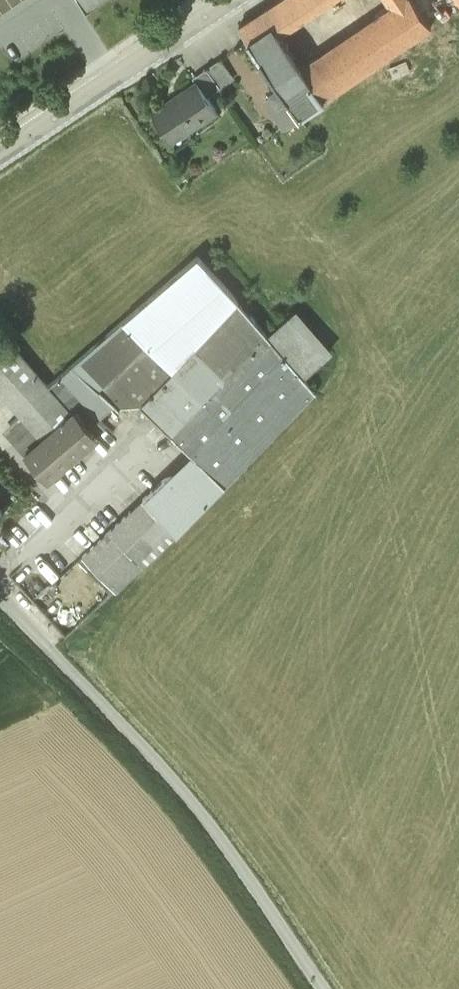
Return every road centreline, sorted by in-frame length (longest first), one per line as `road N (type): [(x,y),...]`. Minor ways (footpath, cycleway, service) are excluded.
road 1 (tertiary): [(0,160),(238,0)]

